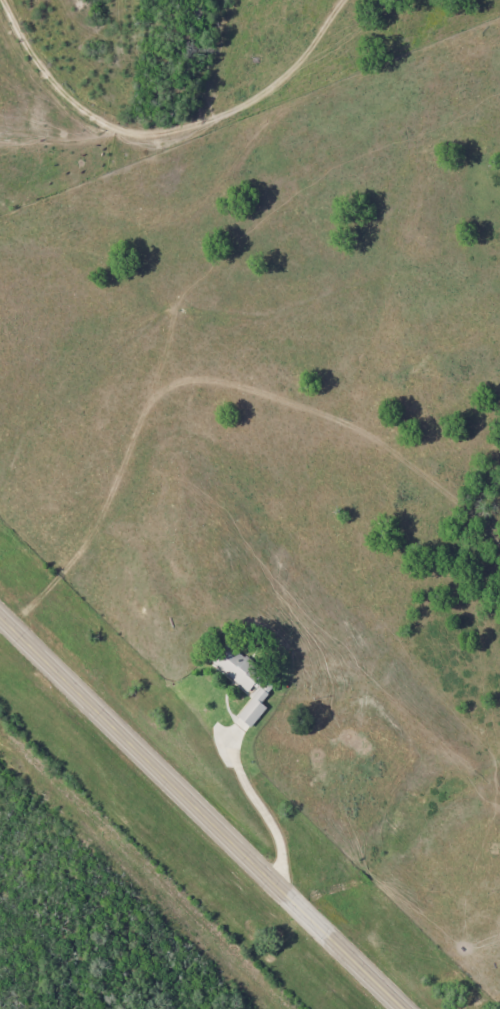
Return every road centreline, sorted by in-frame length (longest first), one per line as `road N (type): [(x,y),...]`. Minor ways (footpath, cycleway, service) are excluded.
road 1 (primary): [(0,616),(405,1008)]

